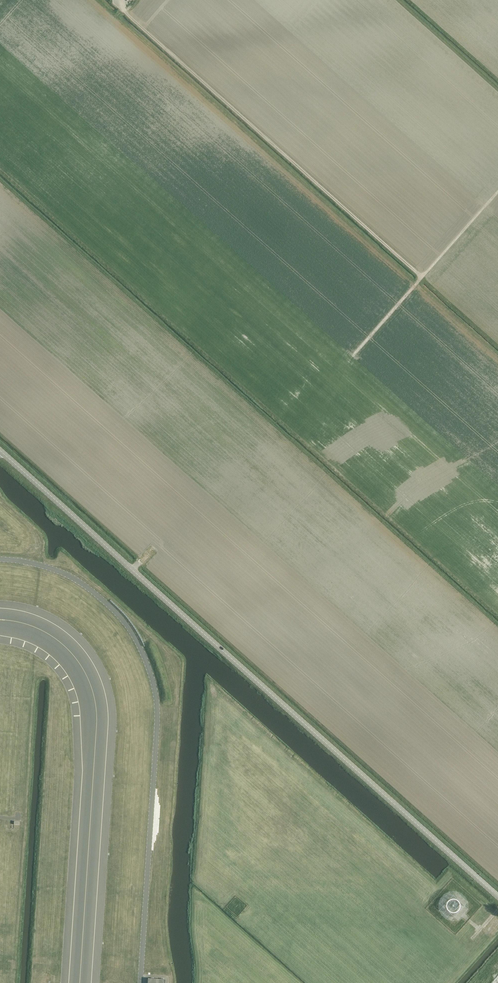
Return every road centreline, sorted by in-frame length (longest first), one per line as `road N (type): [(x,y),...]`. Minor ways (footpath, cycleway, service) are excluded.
road 1 (tertiary): [(497,897),(0,451)]
road 2 (track): [(124,0),(128,16),(423,278)]
road 3 (track): [(353,356),(497,193)]

